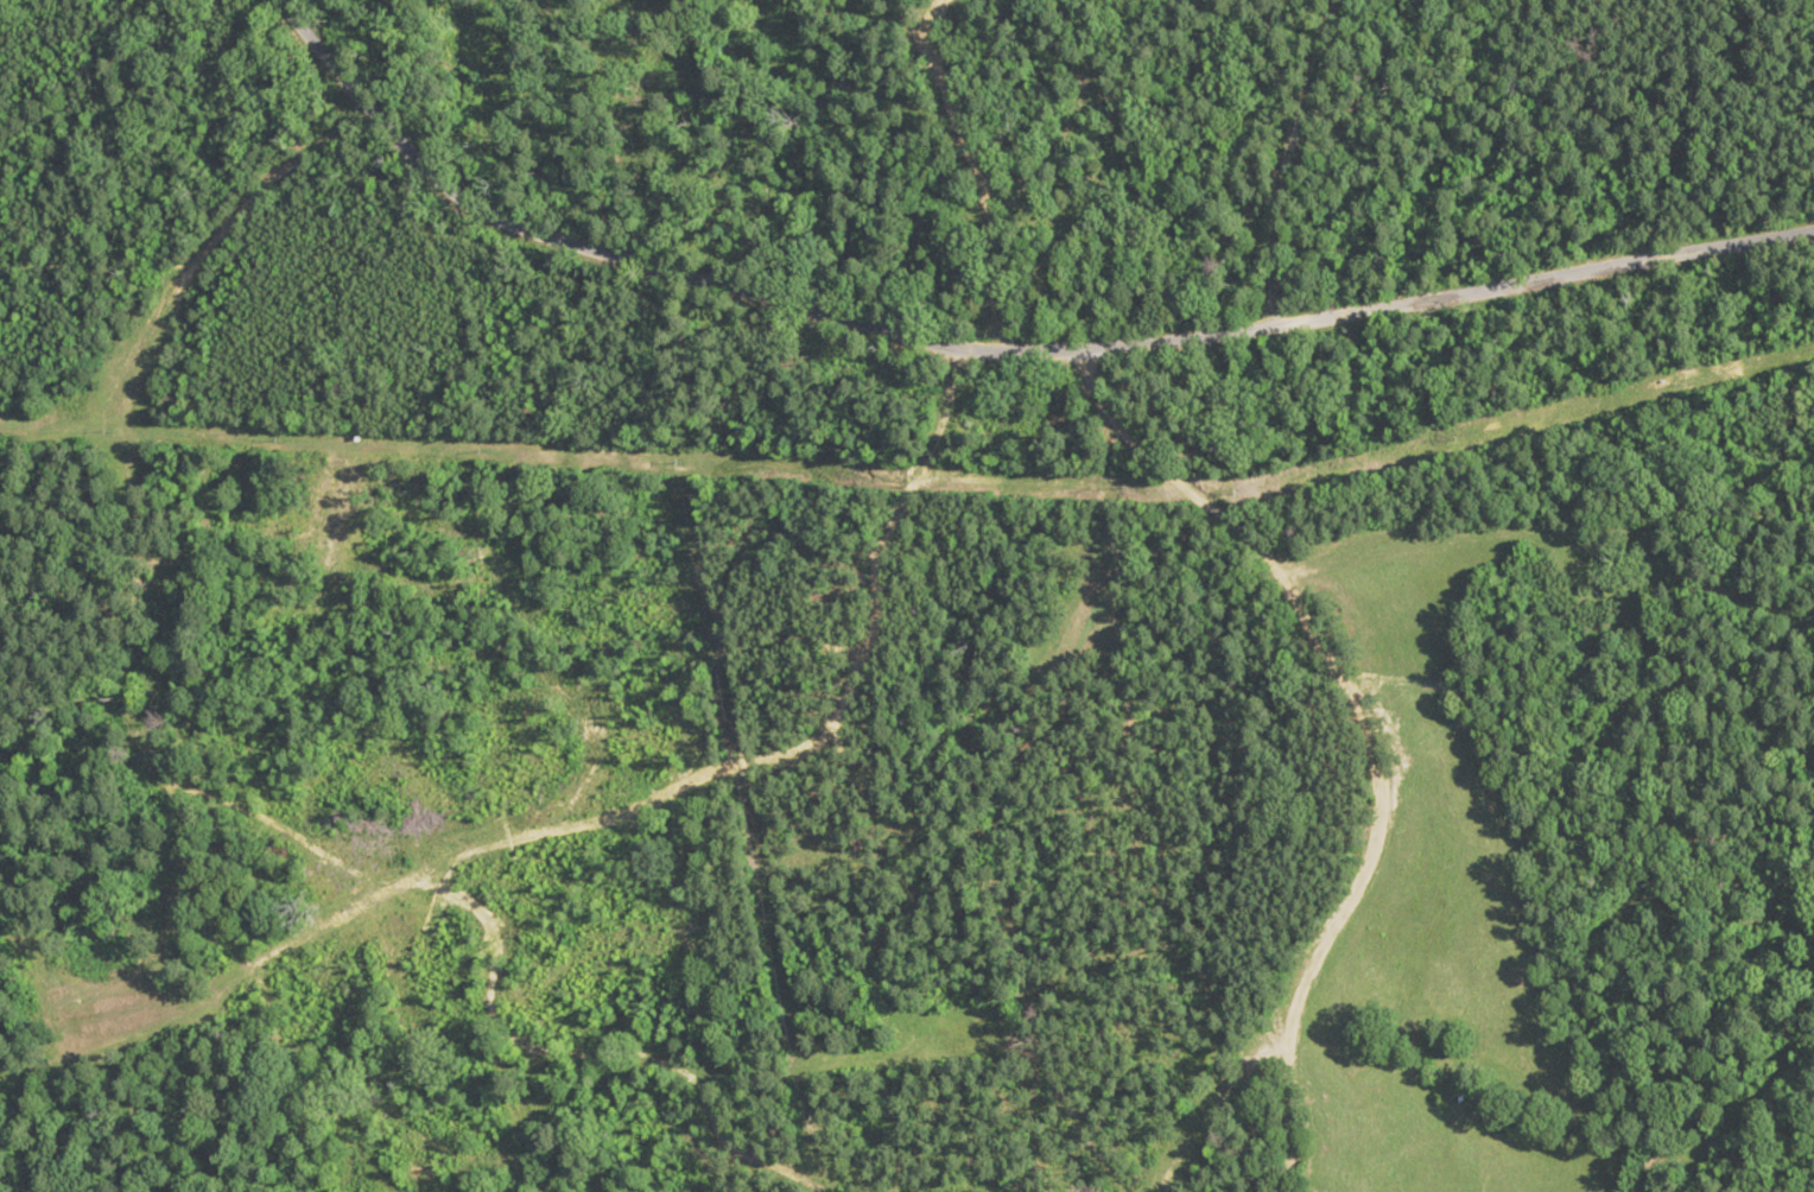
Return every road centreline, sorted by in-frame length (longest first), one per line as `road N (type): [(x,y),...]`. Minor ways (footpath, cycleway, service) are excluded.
road 1 (secondary): [(1813,231),(1084,351),(901,340),(546,239),(474,208),(399,141),(286,0)]
road 2 (residential): [(1280,1191),(1294,1015),(1375,843),(1381,761),(1362,706),(1276,565),(1176,482),(1099,397),(1084,351)]

